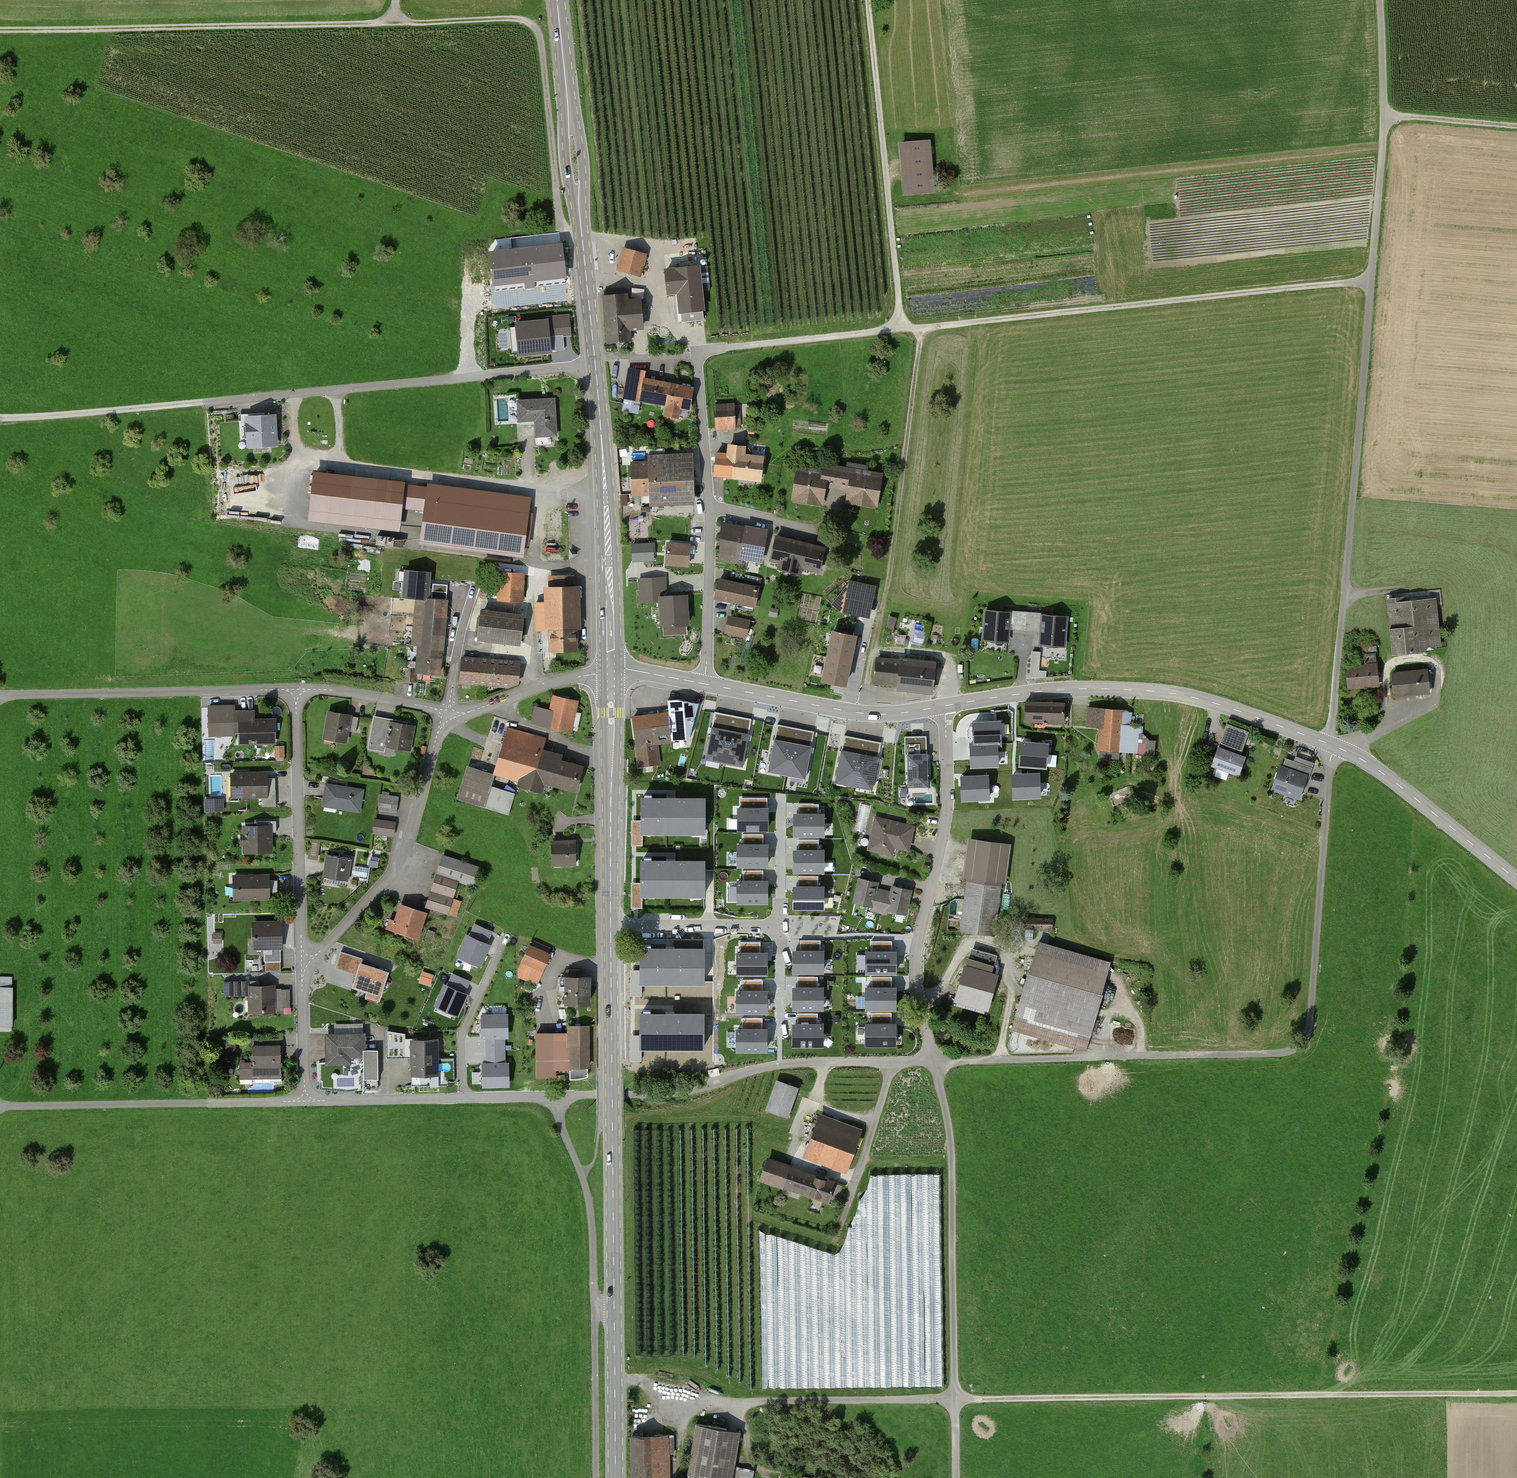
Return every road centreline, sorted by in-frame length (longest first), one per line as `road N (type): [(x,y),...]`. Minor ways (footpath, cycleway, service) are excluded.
road 1 (track): [(1382,0),(1385,117),(1311,1024),(1305,1045),(1280,1053),(933,1063),(955,1153),(954,1399)]
road 2 (residential): [(944,706),(945,826),(916,964),(933,1063),(796,1063),(686,1092),(638,1094),(305,1098)]
road 3 (track): [(615,1382),(723,1404),(1516,1394)]
road 4 (track): [(582,236),(564,228),(543,38),(525,21),(0,32)]
road 5 (track): [(1372,284),(721,348),(697,356)]
road 6 (tertiary): [(1516,880),(1352,754),(1210,702),(1076,689),(944,706)]
road 7 (secondary): [(616,1477),(611,924)]
road 8 (track): [(941,327),(919,350),(891,582),(860,713)]
road 9 (residential): [(595,362),(207,403)]
road 10 (track): [(869,0),(899,303),(895,320),(871,334)]
road 11 (secondary): [(611,671),(595,362)]
road 12 (residential): [(305,1098),(0,1106)]
road 13 (track): [(296,693),(0,696)]
road 14 (residential): [(305,960),(401,857),(448,715)]
road 15 (residential): [(305,960),(296,693)]
road 16 (secondary): [(611,924),(611,671)]
road 17 (tertiary): [(944,706),(860,713),(703,683)]
road 18 (track): [(558,1097),(588,1194),(595,1307)]
road 19 (track): [(207,403),(0,419)]
road 20 (track): [(892,1062),(835,1238)]
road 21 (residential): [(703,683),(710,507)]
road 22 (track): [(595,1307),(597,1477)]
road 23 (residential): [(611,924),(780,926)]
road 24 (residential): [(611,671),(448,715)]
road 25 (secondary): [(595,362),(579,205)]
road 26 (residential): [(448,715),(337,690),(296,693)]
road 27 (residential): [(710,507),(697,356)]
road 28 (track): [(697,356),(649,288),(587,282)]
road 29 (residential): [(305,1098),(305,960)]
road 30 (track): [(1385,117),(1516,126)]
road 31 (residential): [(474,588),(448,715)]
road 32 (secondary): [(569,120),(557,0)]

